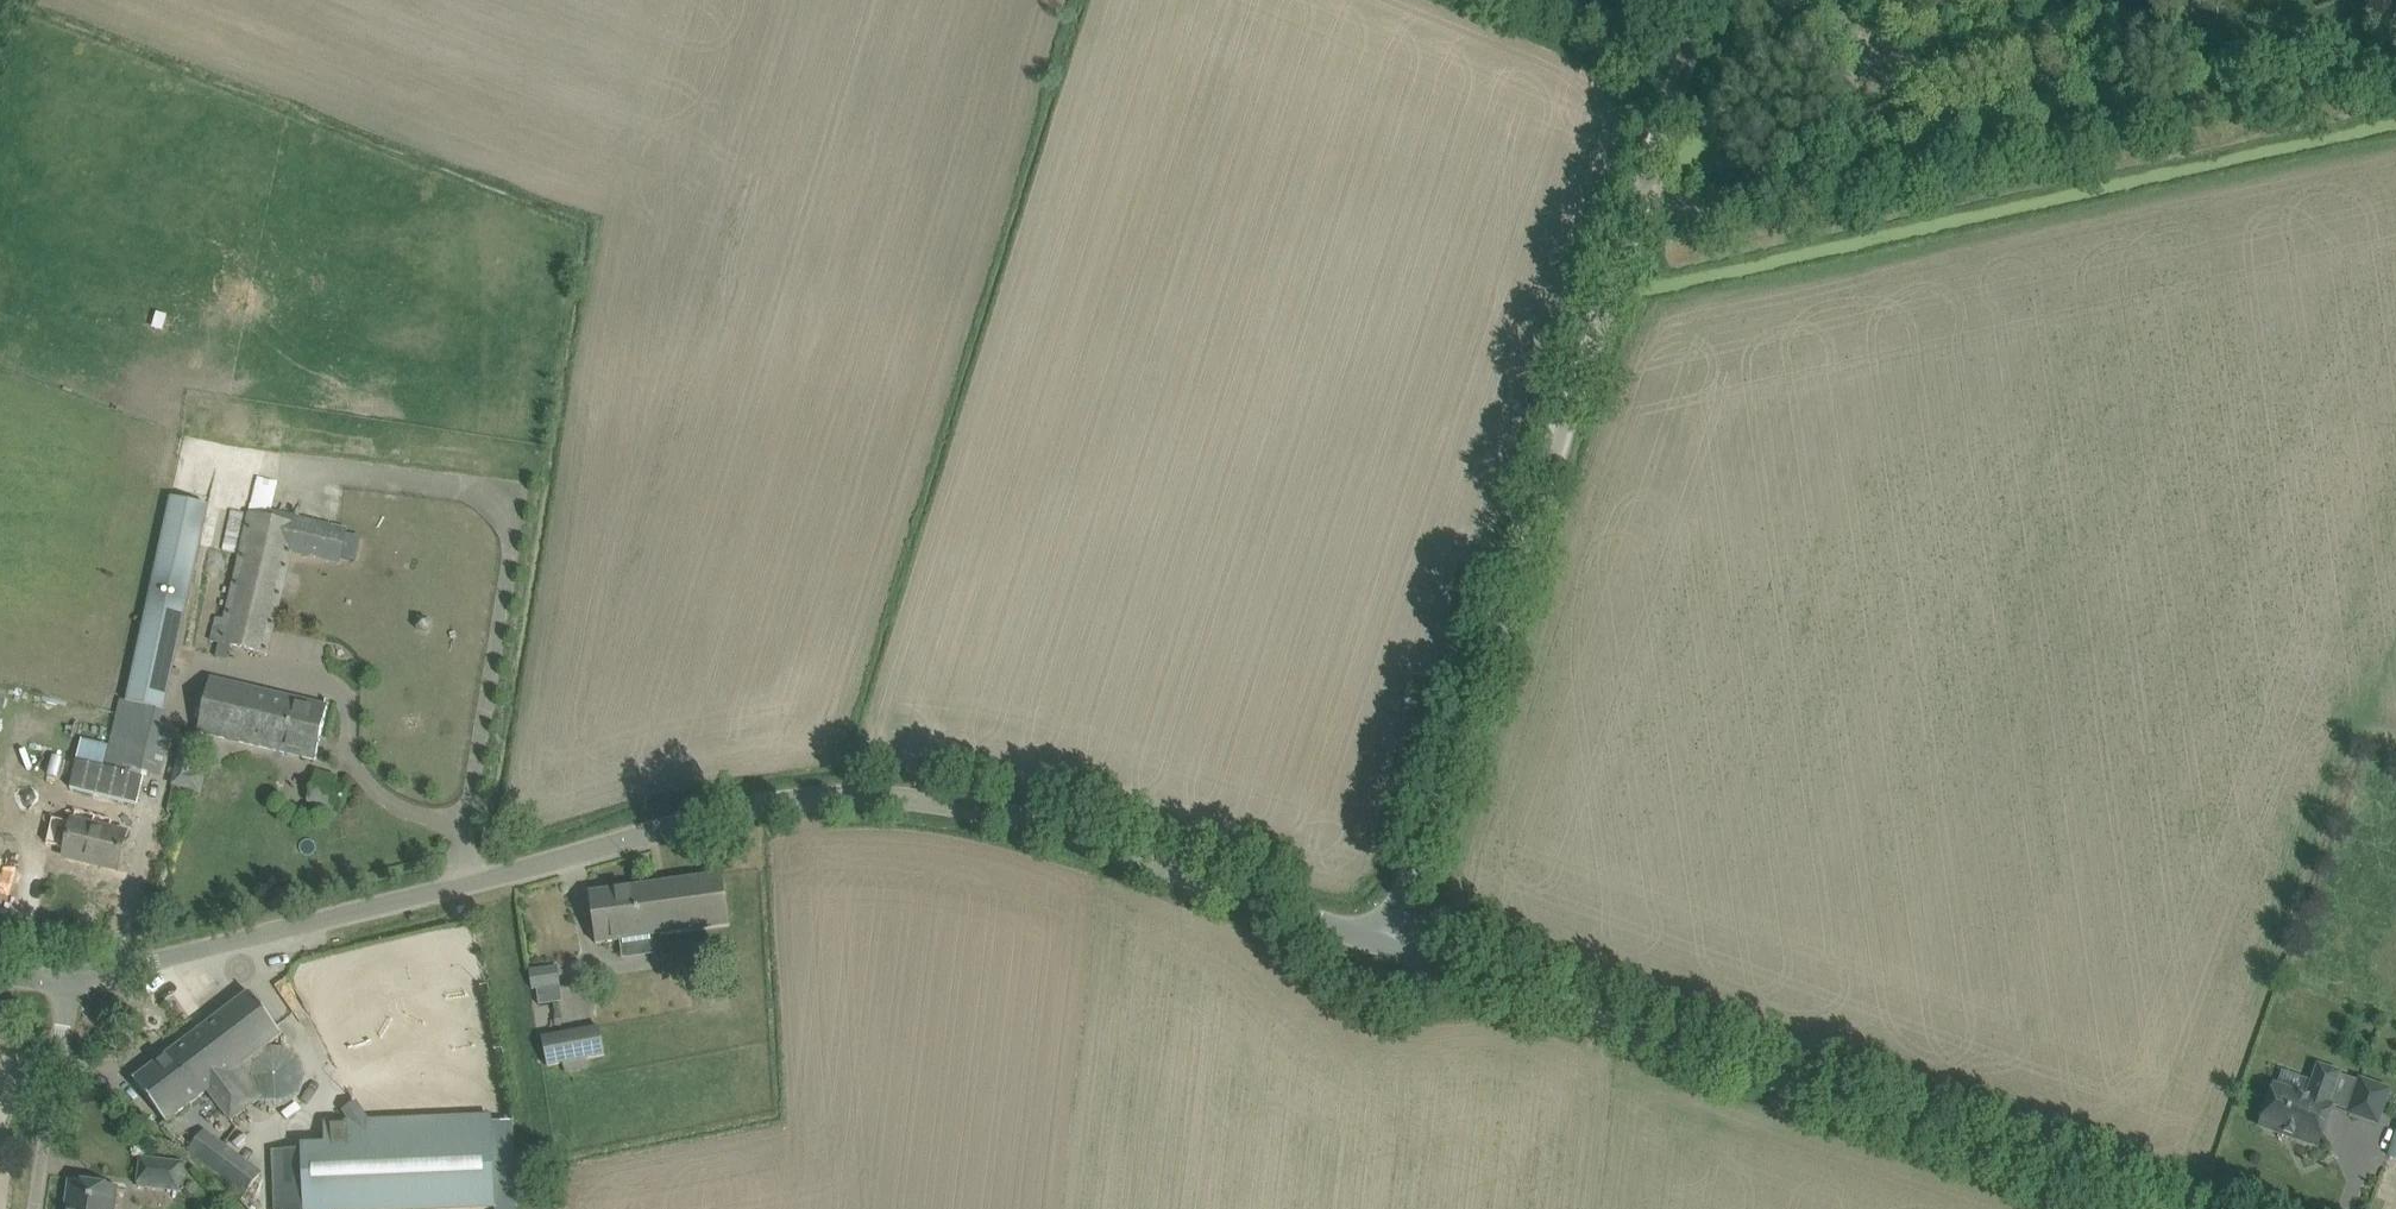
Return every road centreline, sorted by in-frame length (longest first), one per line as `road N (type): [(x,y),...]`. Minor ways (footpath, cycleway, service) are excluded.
road 1 (unclassified): [(1383,945),(996,822),(901,801),(828,796),(706,812),(313,926),(68,977)]
road 2 (unclassified): [(1383,945),(1708,0)]
road 3 (unclassified): [(2115,1208),(1383,945)]
road 4 (unclassified): [(45,1173),(68,977)]

